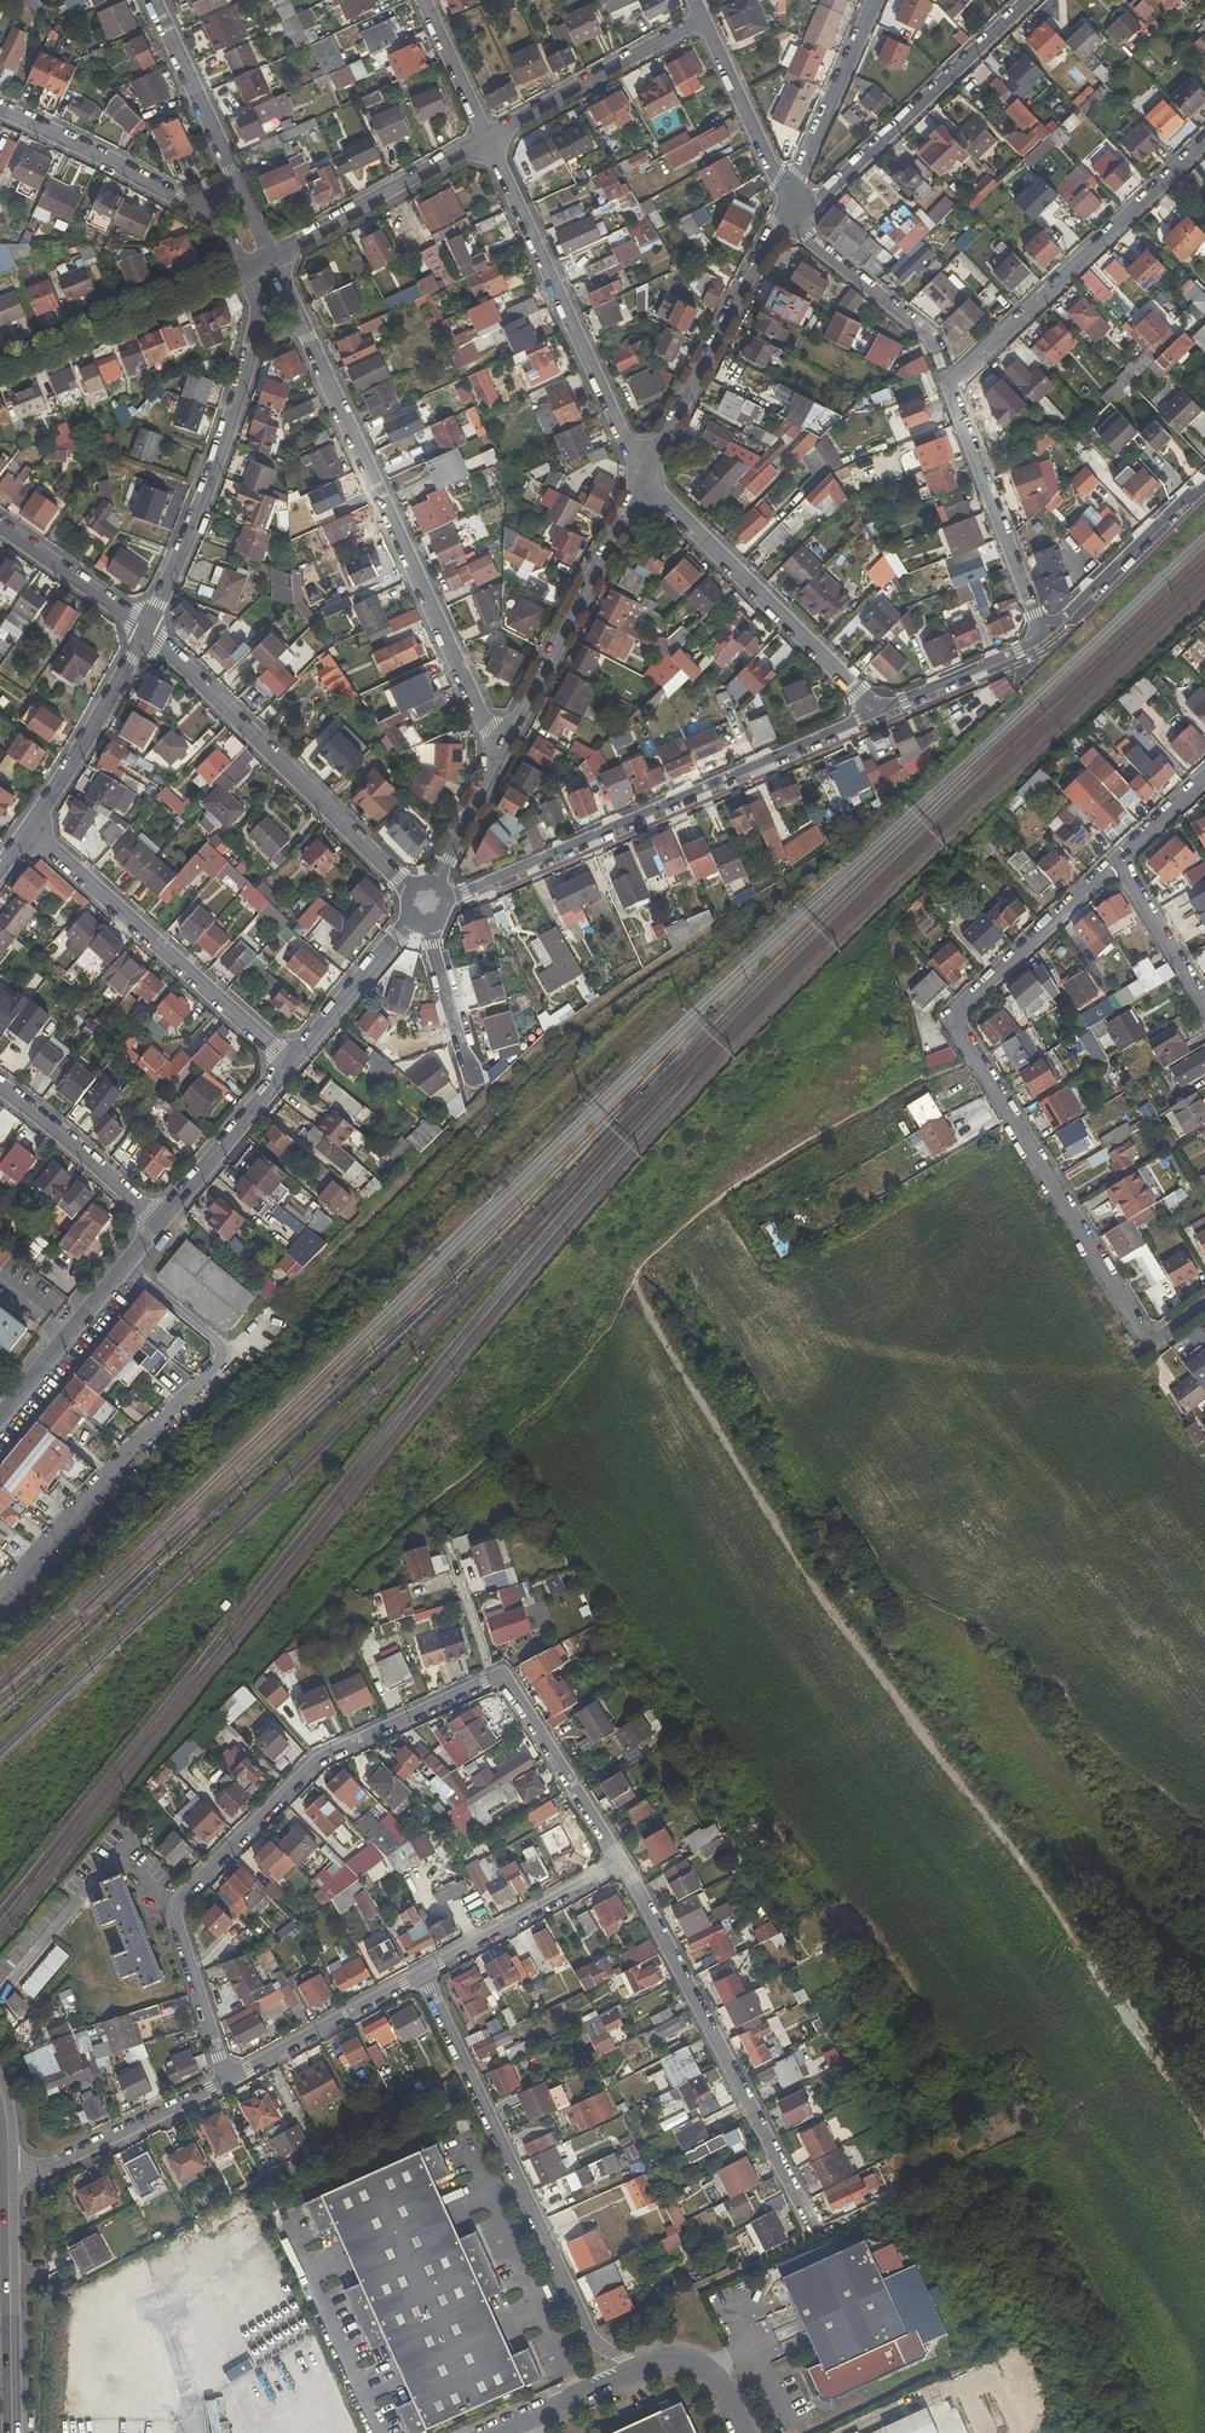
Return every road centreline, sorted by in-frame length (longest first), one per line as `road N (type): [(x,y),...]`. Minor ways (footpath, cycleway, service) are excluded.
road 1 (residential): [(1204,1303),(1167,1333),(1141,1331),(952,1019),(1119,863)]
road 2 (residential): [(1204,142),(949,385),(1044,640)]
road 3 (residential): [(227,2081),(176,1923),(181,1899),(331,1755),(502,1676)]
road 4 (residential): [(501,751),(299,315)]
road 5 (residential): [(883,714),(443,902)]
road 6 (unclassified): [(0,1594),(231,1348),(126,1260)]
road 7 (residential): [(419,1976),(597,2344),(638,2371)]
road 8 (residential): [(618,1865),(801,2212)]
road 9 (residential): [(147,631),(413,897)]
road 10 (residential): [(488,138),(644,471)]
road 11 (residential): [(30,835),(290,1062)]
road 12 (residential): [(644,471),(883,714)]
road 13 (residential): [(147,631),(209,486),(257,327)]
road 14 (residential): [(792,213),(1028,0)]
road 15 (residential): [(501,751),(644,471)]
road 16 (residential): [(644,471),(777,223),(792,213)]
road 17 (tertiary): [(7,2173),(11,2432)]
road 18 (residential): [(0,368),(236,269)]
road 19 (residential): [(488,138),(703,18)]
road 20 (residential): [(273,253),(488,138)]
road 21 (residential): [(7,2173),(59,2162),(227,2081)]
road 22 (residential): [(30,835),(147,631)]
road 23 (residential): [(792,213),(874,0)]
road 24 (residential): [(618,1865),(419,1976)]
road 25 (residential): [(0,112),(205,209)]
road 26 (residential): [(1204,482),(1044,640)]
road 27 (residential): [(502,1676),(618,1865)]
road 28 (residential): [(227,2081),(419,1976)]
road 29 (residential): [(703,18),(792,213)]
road 30 (residential): [(242,192),(153,0)]
road 31 (residential): [(0,1088),(161,1218)]
road 32 (residential): [(792,213),(805,237),(927,332),(936,355)]
road 33 (residential): [(290,1062),(161,1218)]
road 34 (residential): [(126,1260),(0,1411)]
road 35 (residential): [(414,920),(290,1062)]
road 36 (residential): [(0,527),(147,631)]
road 37 (residential): [(1044,640),(883,714)]
road 38 (residential): [(474,1084),(430,925)]
road 39 (residential): [(1119,863),(1204,1004)]
road 40 (residential): [(433,892),(501,751)]
road 41 (unclassified): [(497,2432),(638,2371)]
road 42 (residential): [(425,0),(488,138)]
road 43 (unclassified): [(638,2371),(677,2359),(695,2363),(723,2387),(744,2432)]

